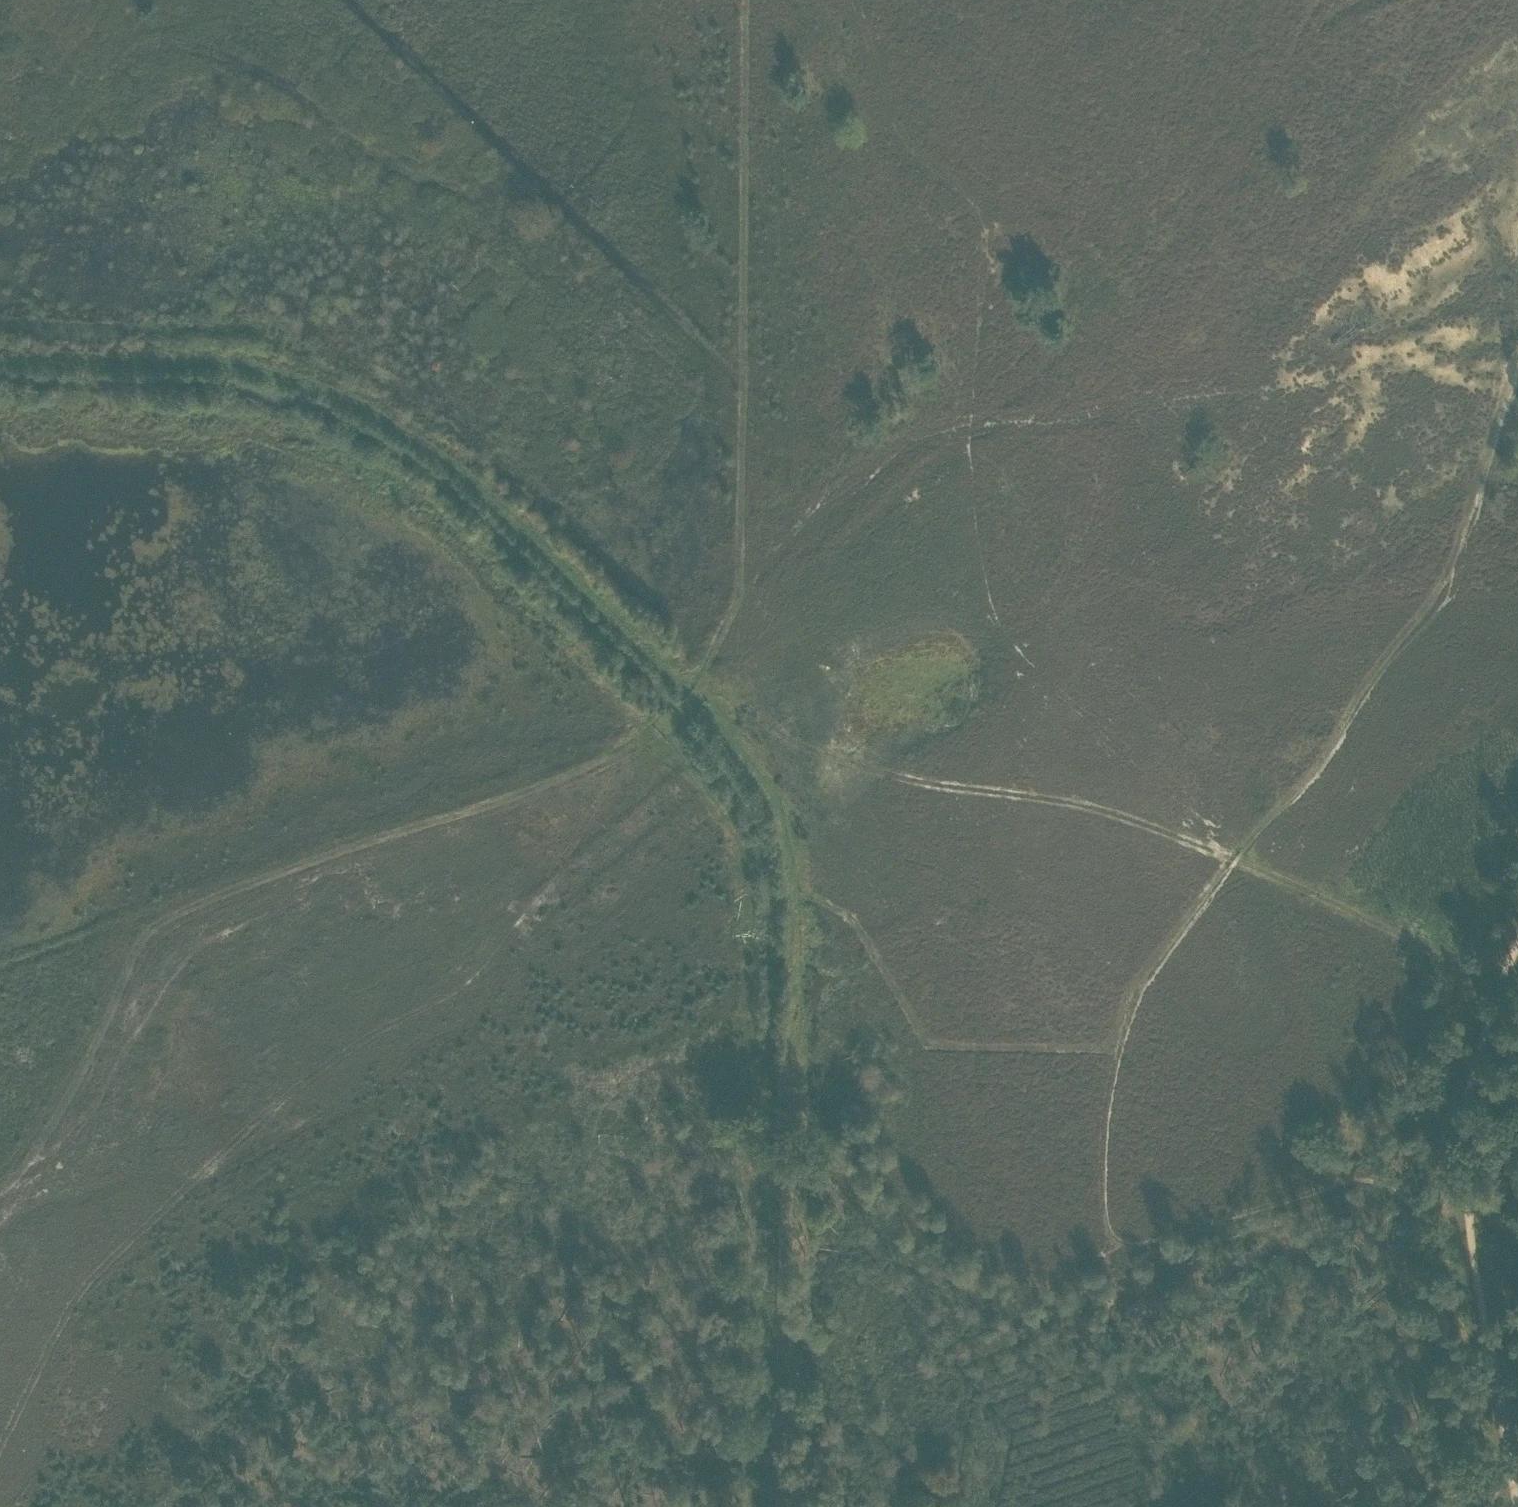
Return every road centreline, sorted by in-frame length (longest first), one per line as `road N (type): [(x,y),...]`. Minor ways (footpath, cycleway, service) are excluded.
road 1 (track): [(1517,879),(1464,1007),(1450,1162)]
road 2 (track): [(1464,1230),(1492,1346),(1506,1453)]

